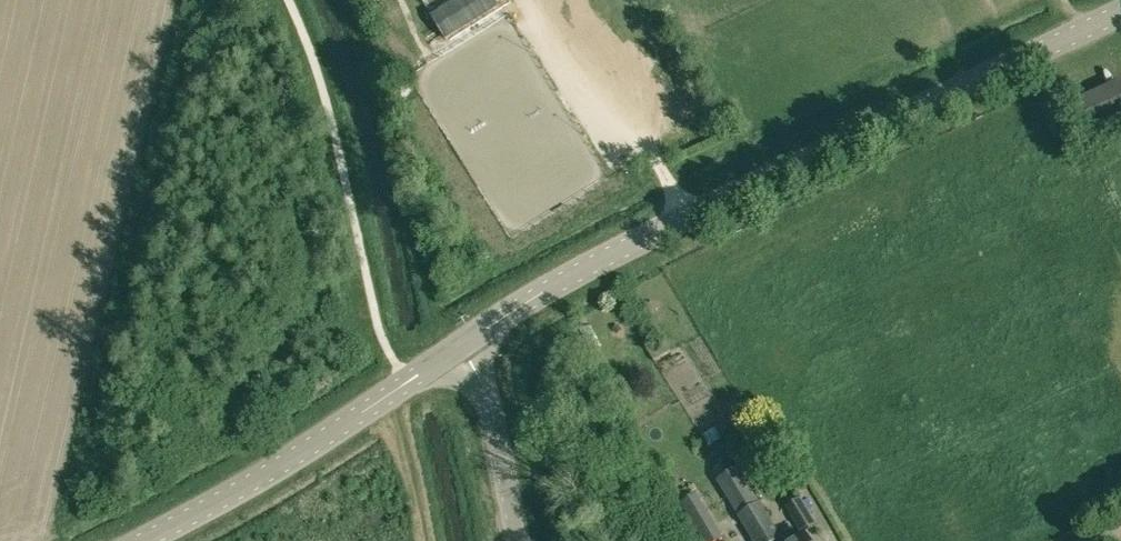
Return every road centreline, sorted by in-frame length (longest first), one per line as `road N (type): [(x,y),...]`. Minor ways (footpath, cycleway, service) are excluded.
road 1 (tertiary): [(465,342),(620,248),(1120,13)]
road 2 (tertiary): [(138,540),(291,458),(465,342)]
road 3 (unclassified): [(519,540),(497,428),(465,342)]

